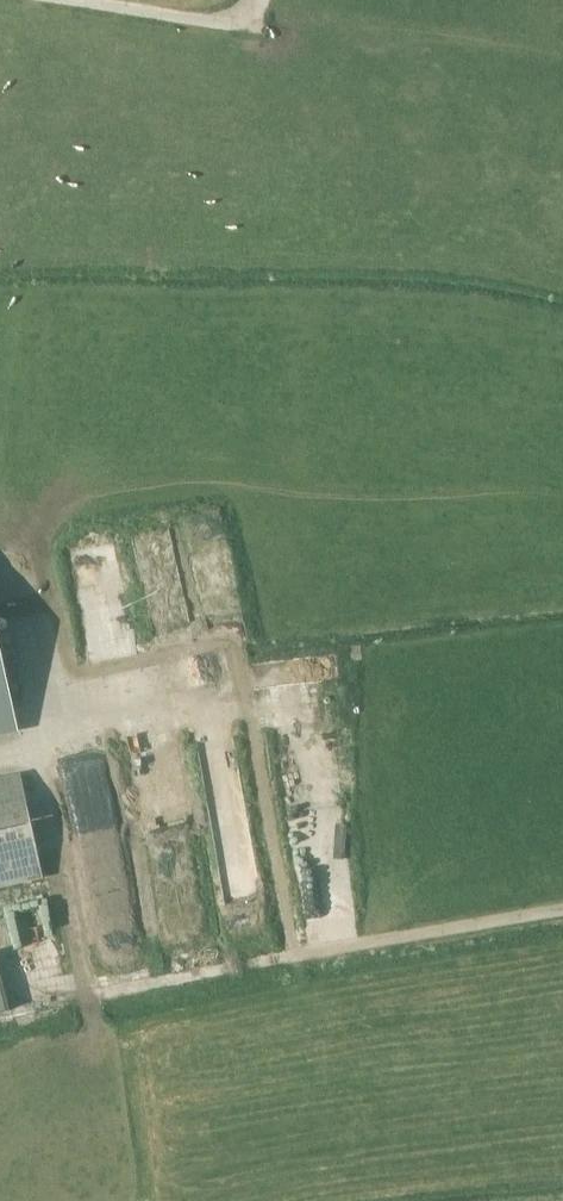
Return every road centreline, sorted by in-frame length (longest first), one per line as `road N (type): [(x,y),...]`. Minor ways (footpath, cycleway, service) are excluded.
road 1 (track): [(562,911),(93,1002),(50,835)]

